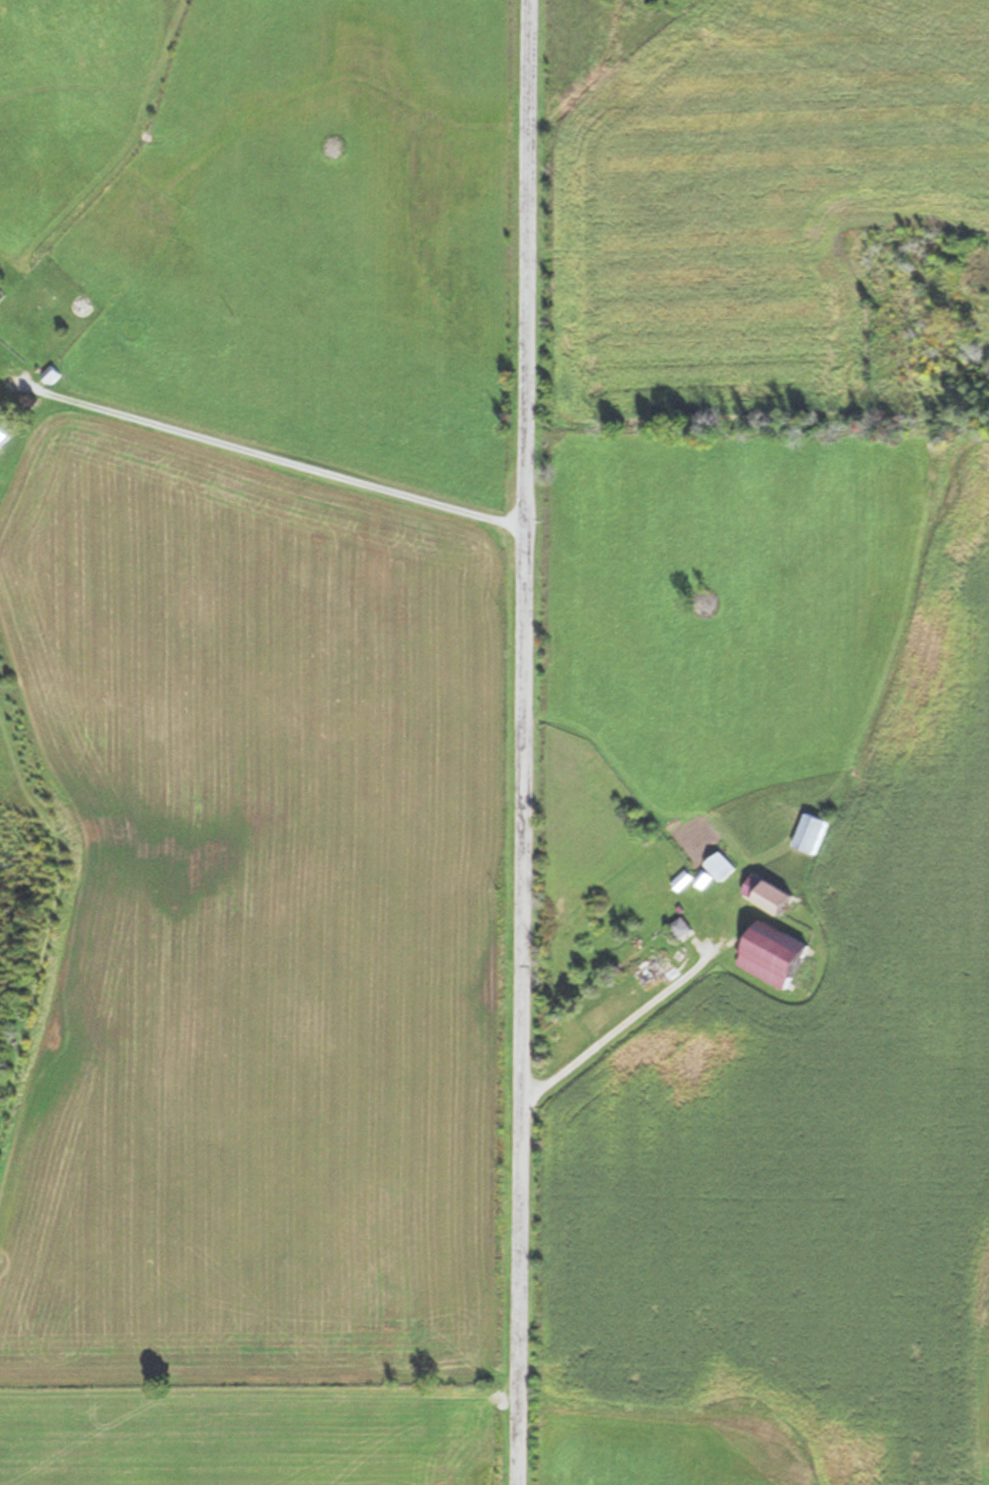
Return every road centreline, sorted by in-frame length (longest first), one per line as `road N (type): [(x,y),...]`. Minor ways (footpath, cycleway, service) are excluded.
road 1 (residential): [(516,1484),(527,0)]

